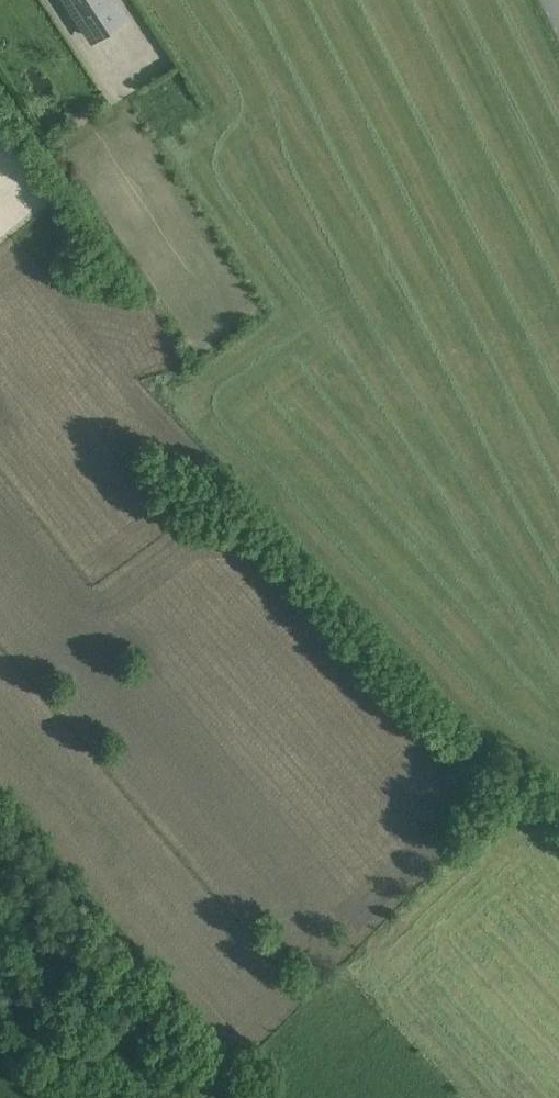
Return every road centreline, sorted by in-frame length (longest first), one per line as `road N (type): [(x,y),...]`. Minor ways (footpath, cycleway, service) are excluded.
road 1 (track): [(0,887),(182,1097)]

